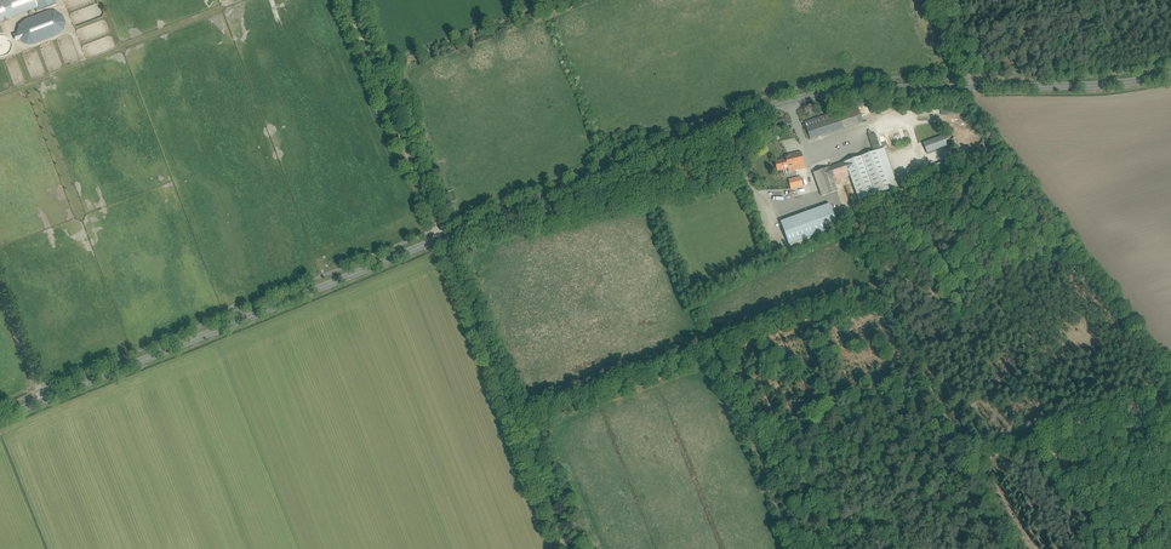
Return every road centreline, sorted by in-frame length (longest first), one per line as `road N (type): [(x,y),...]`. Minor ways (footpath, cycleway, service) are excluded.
road 1 (tertiary): [(47,397),(776,99),(874,80),(1083,83),(1170,74)]
road 2 (track): [(348,0),(567,548)]
road 3 (unclassified): [(47,397),(0,279)]

